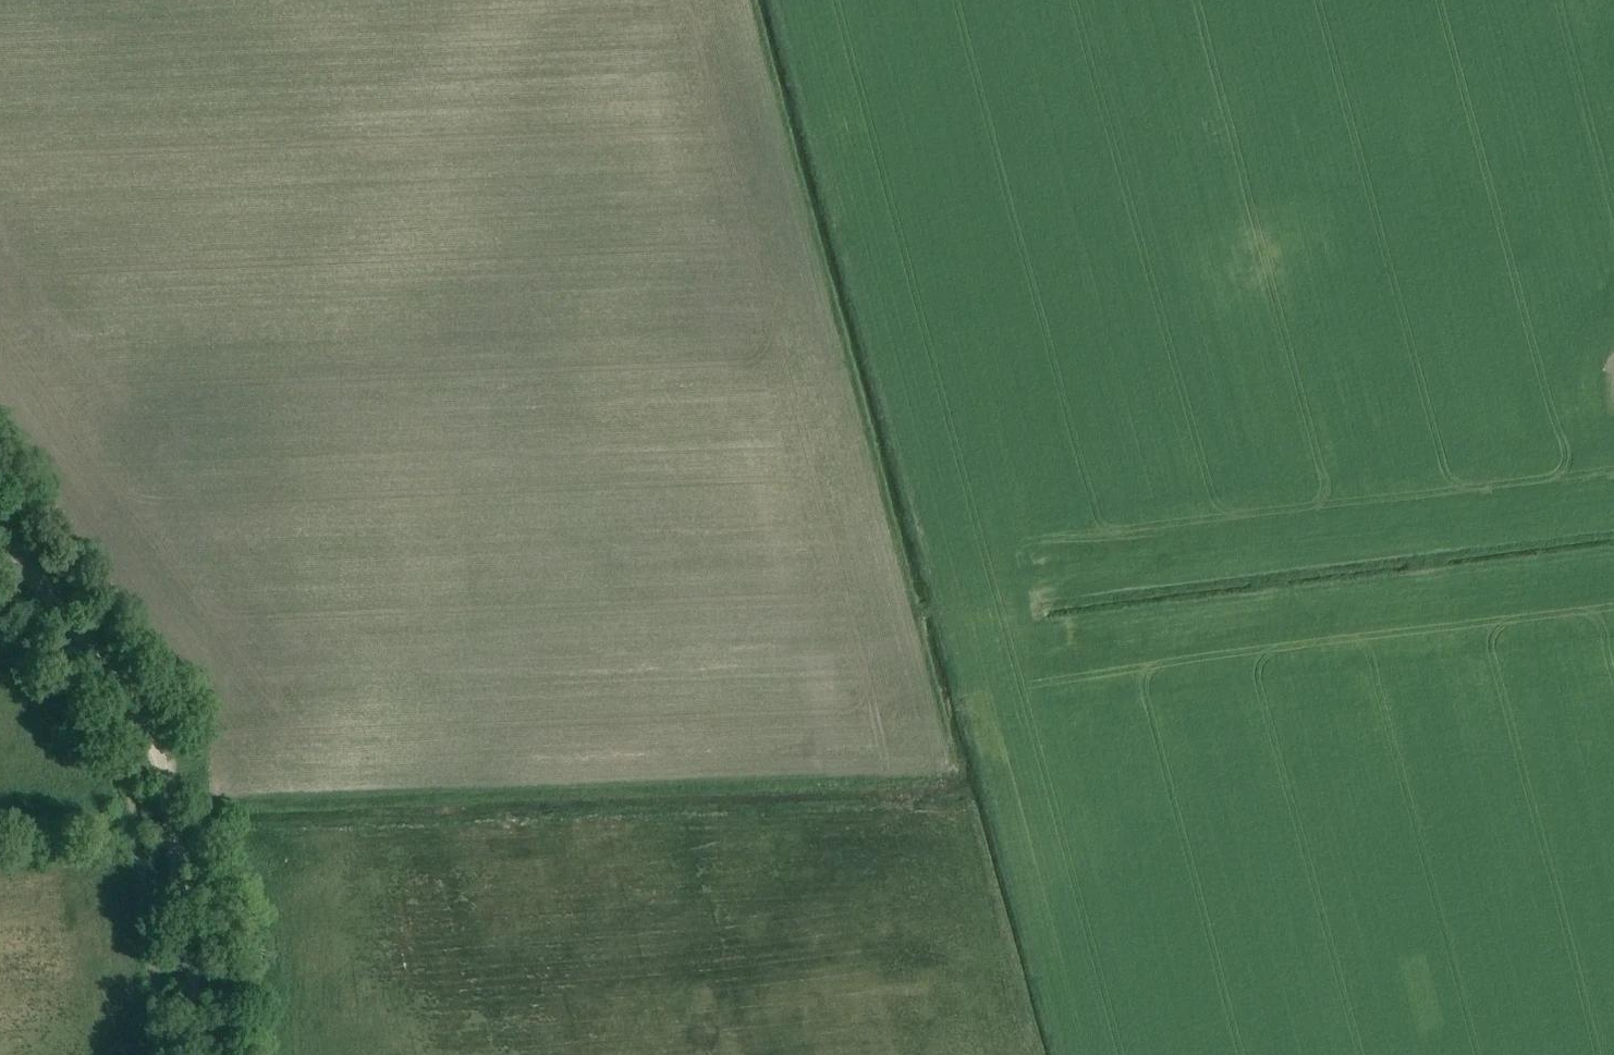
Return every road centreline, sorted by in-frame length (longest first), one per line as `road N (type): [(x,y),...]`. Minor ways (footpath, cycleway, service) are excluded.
road 1 (track): [(205,1054),(158,744),(0,530)]

